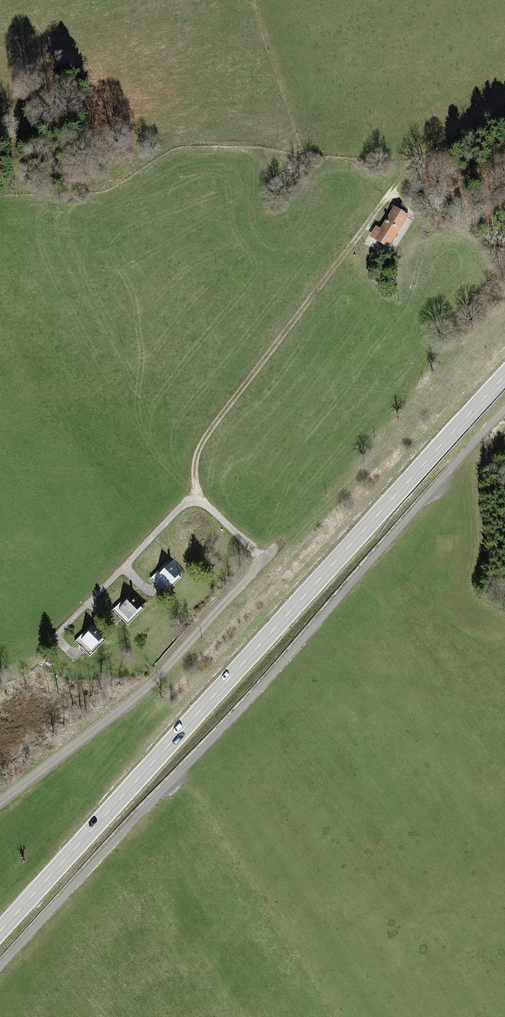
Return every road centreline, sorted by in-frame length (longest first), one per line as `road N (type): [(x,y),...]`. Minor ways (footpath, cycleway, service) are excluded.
road 1 (track): [(504,410),(233,720),(0,967)]
road 2 (primary): [(504,376),(0,932)]
road 3 (track): [(202,496),(196,463),(208,434),(414,173),(504,111)]

